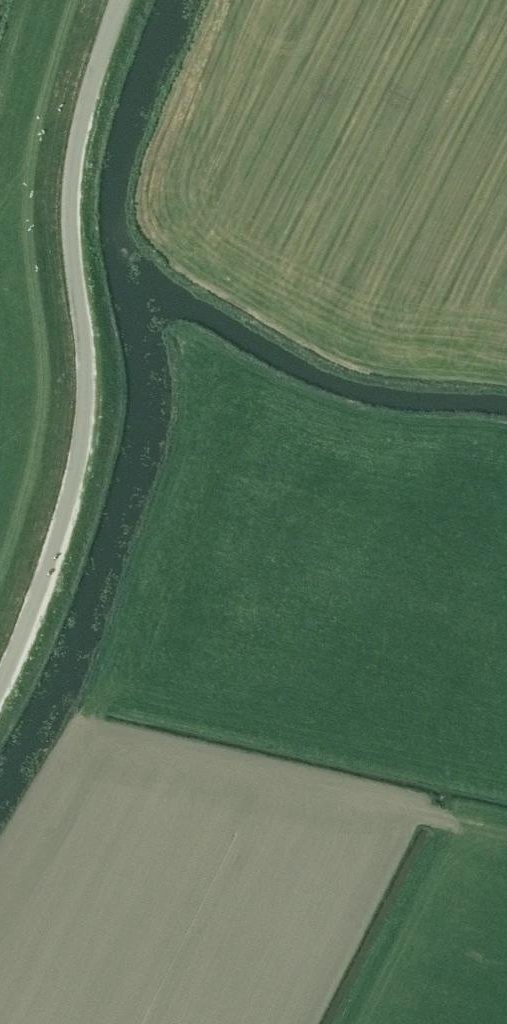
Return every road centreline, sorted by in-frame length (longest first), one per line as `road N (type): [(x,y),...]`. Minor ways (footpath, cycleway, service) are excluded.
road 1 (unclassified): [(0,684),(57,536),(83,427),(72,154),(119,0)]

